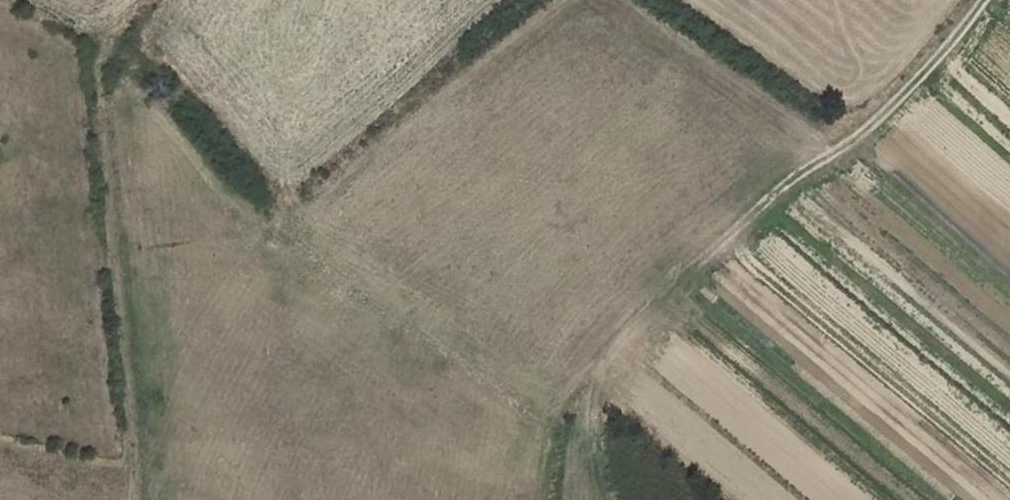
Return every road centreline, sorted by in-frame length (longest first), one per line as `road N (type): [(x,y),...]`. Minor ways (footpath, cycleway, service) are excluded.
road 1 (track): [(981,0),(865,130),(757,206)]

